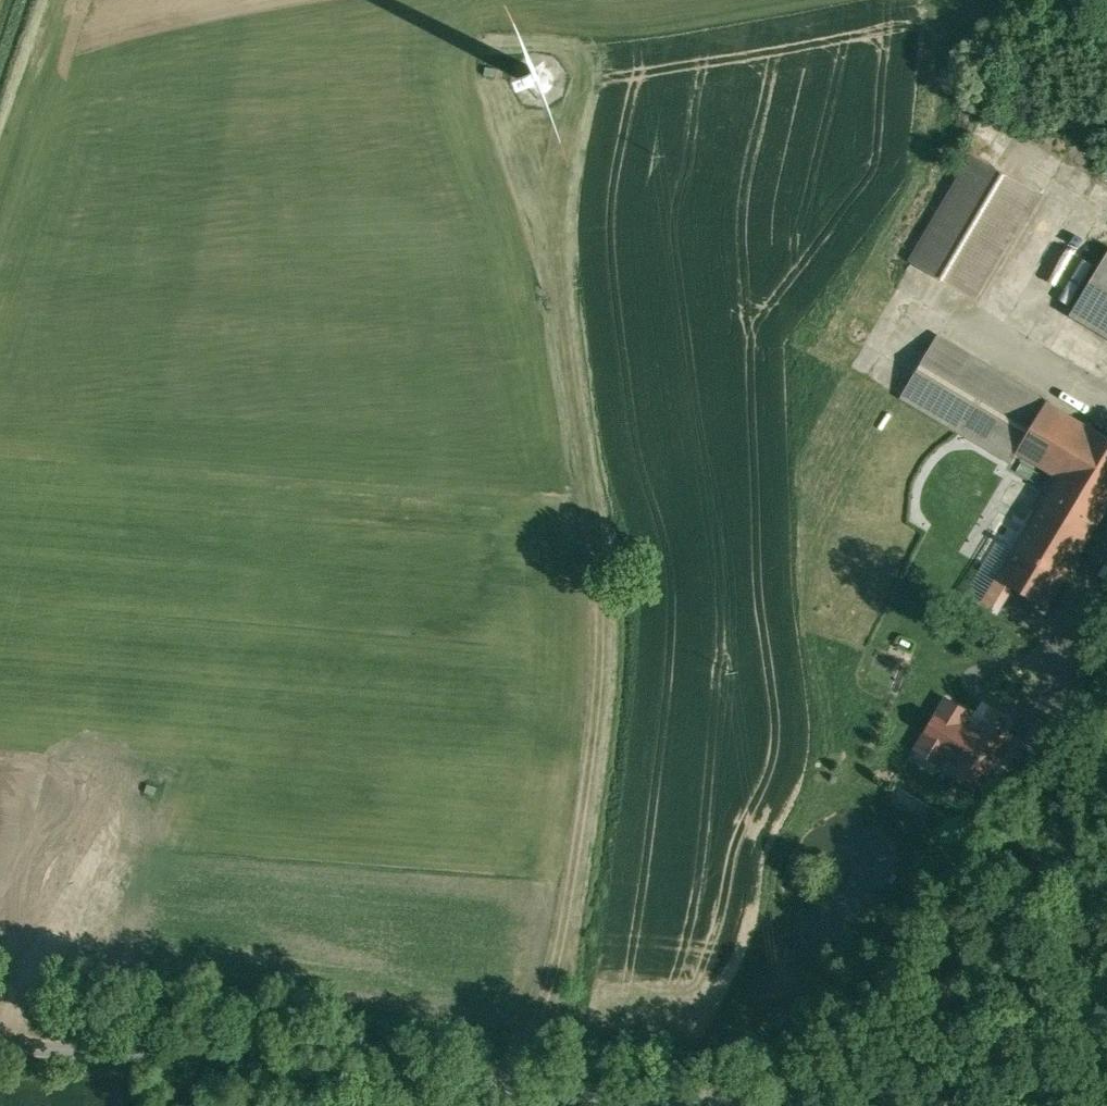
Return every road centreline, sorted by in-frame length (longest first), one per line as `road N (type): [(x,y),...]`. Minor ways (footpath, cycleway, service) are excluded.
road 1 (track): [(549,153),(615,602),(576,1094)]
road 2 (unclassified): [(0,1051),(729,1105)]

